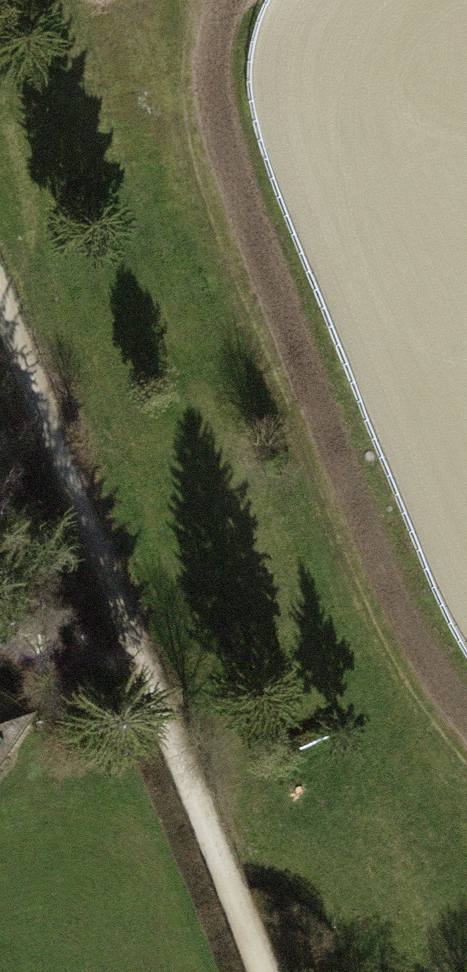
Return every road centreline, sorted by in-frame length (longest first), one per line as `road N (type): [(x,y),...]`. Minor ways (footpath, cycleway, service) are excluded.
road 1 (track): [(226,0),(214,26),(210,76),(222,153),(407,619),(466,721)]
road 2 (track): [(258,971),(0,318)]

